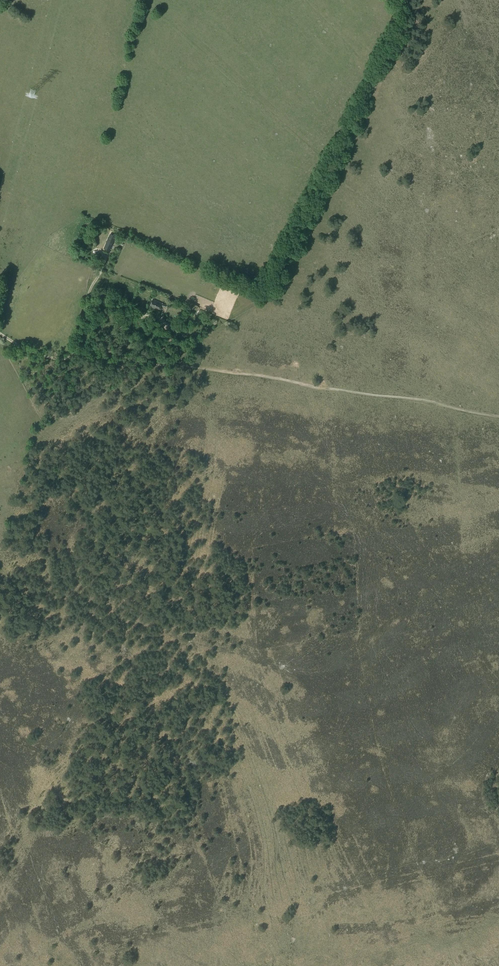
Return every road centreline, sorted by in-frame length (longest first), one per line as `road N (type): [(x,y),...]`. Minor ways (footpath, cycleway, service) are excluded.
road 1 (track): [(498,416),(163,364)]
road 2 (track): [(152,361),(49,358),(0,334)]
road 3 (track): [(142,360),(169,339),(169,326),(154,317),(134,319),(85,354)]

